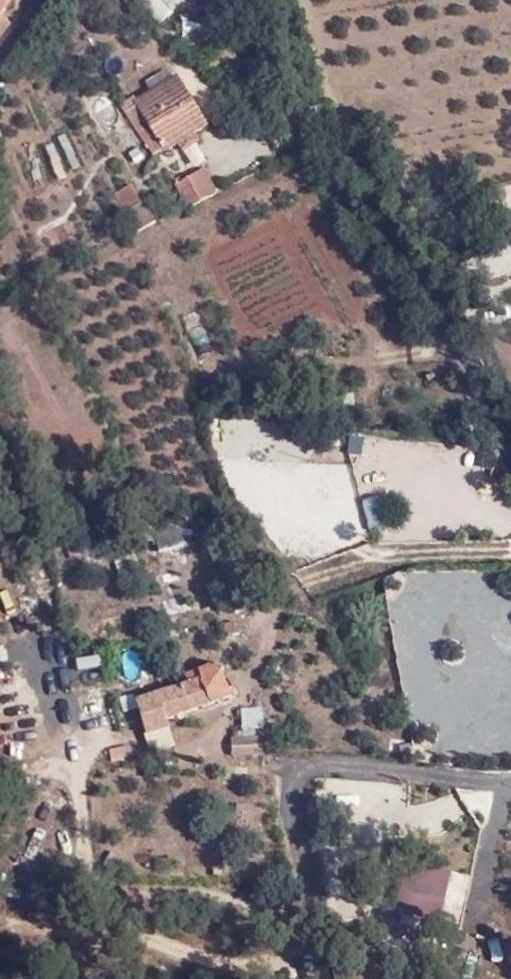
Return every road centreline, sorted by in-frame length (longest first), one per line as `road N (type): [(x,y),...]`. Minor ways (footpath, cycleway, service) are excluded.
road 1 (residential): [(254,0),(301,146),(416,266),(471,400),(510,451)]

